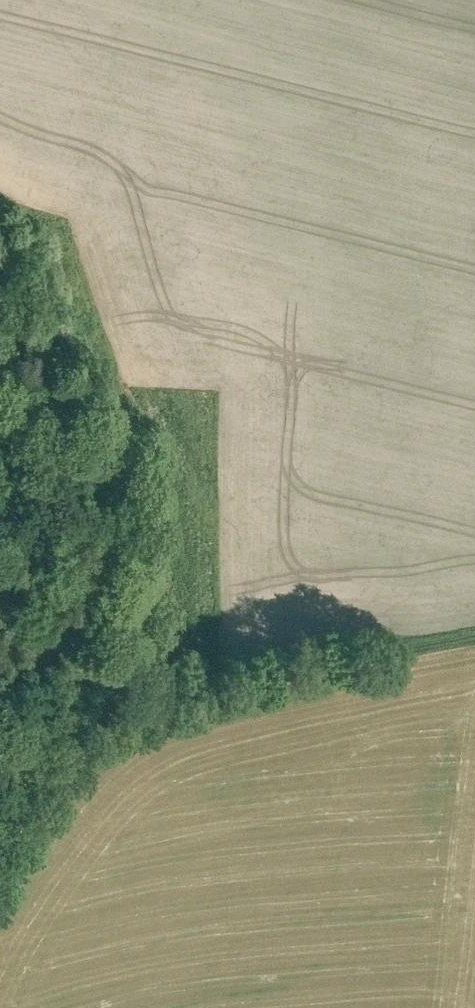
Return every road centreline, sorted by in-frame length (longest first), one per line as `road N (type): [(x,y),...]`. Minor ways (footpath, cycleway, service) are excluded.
road 1 (track): [(0,348),(64,462),(87,523),(96,603),(127,721)]
road 2 (track): [(474,636),(207,692),(127,721)]
road 3 (track): [(127,721),(79,763),(0,859)]

